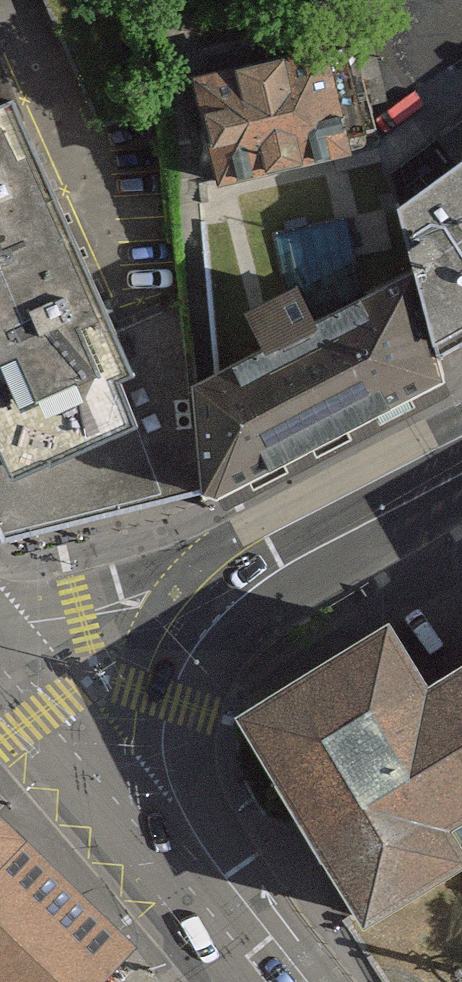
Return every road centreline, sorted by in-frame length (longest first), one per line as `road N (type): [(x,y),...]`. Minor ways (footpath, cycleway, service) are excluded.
road 1 (secondary): [(178,871),(164,701),(177,662),(230,598)]
road 2 (secondary): [(0,662),(178,871)]
road 3 (secondary): [(461,473),(230,598)]
road 4 (secondary): [(230,598),(167,597),(0,625)]
road 5 (secondary): [(178,871),(264,981)]

